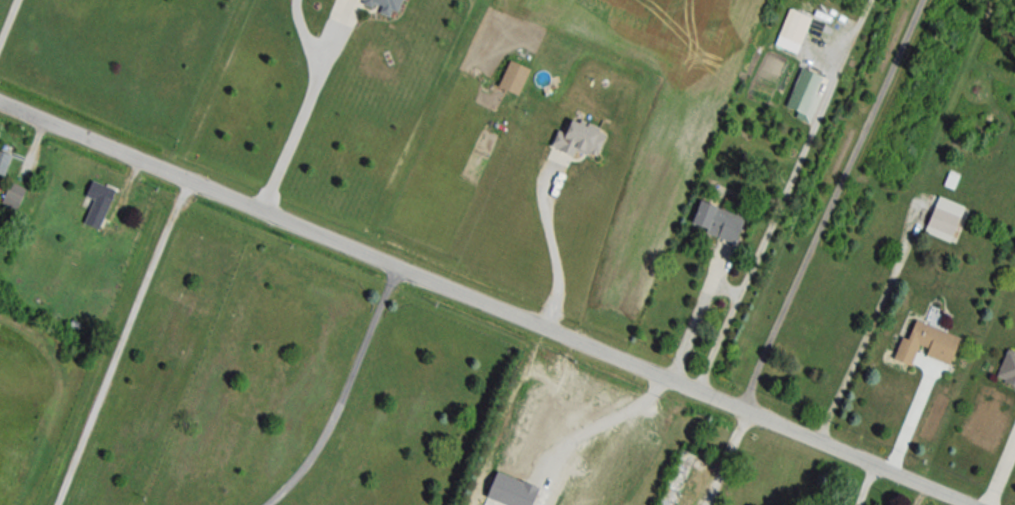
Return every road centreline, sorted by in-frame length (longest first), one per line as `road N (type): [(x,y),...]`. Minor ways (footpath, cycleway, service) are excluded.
road 1 (residential): [(0,104),(971,504)]

